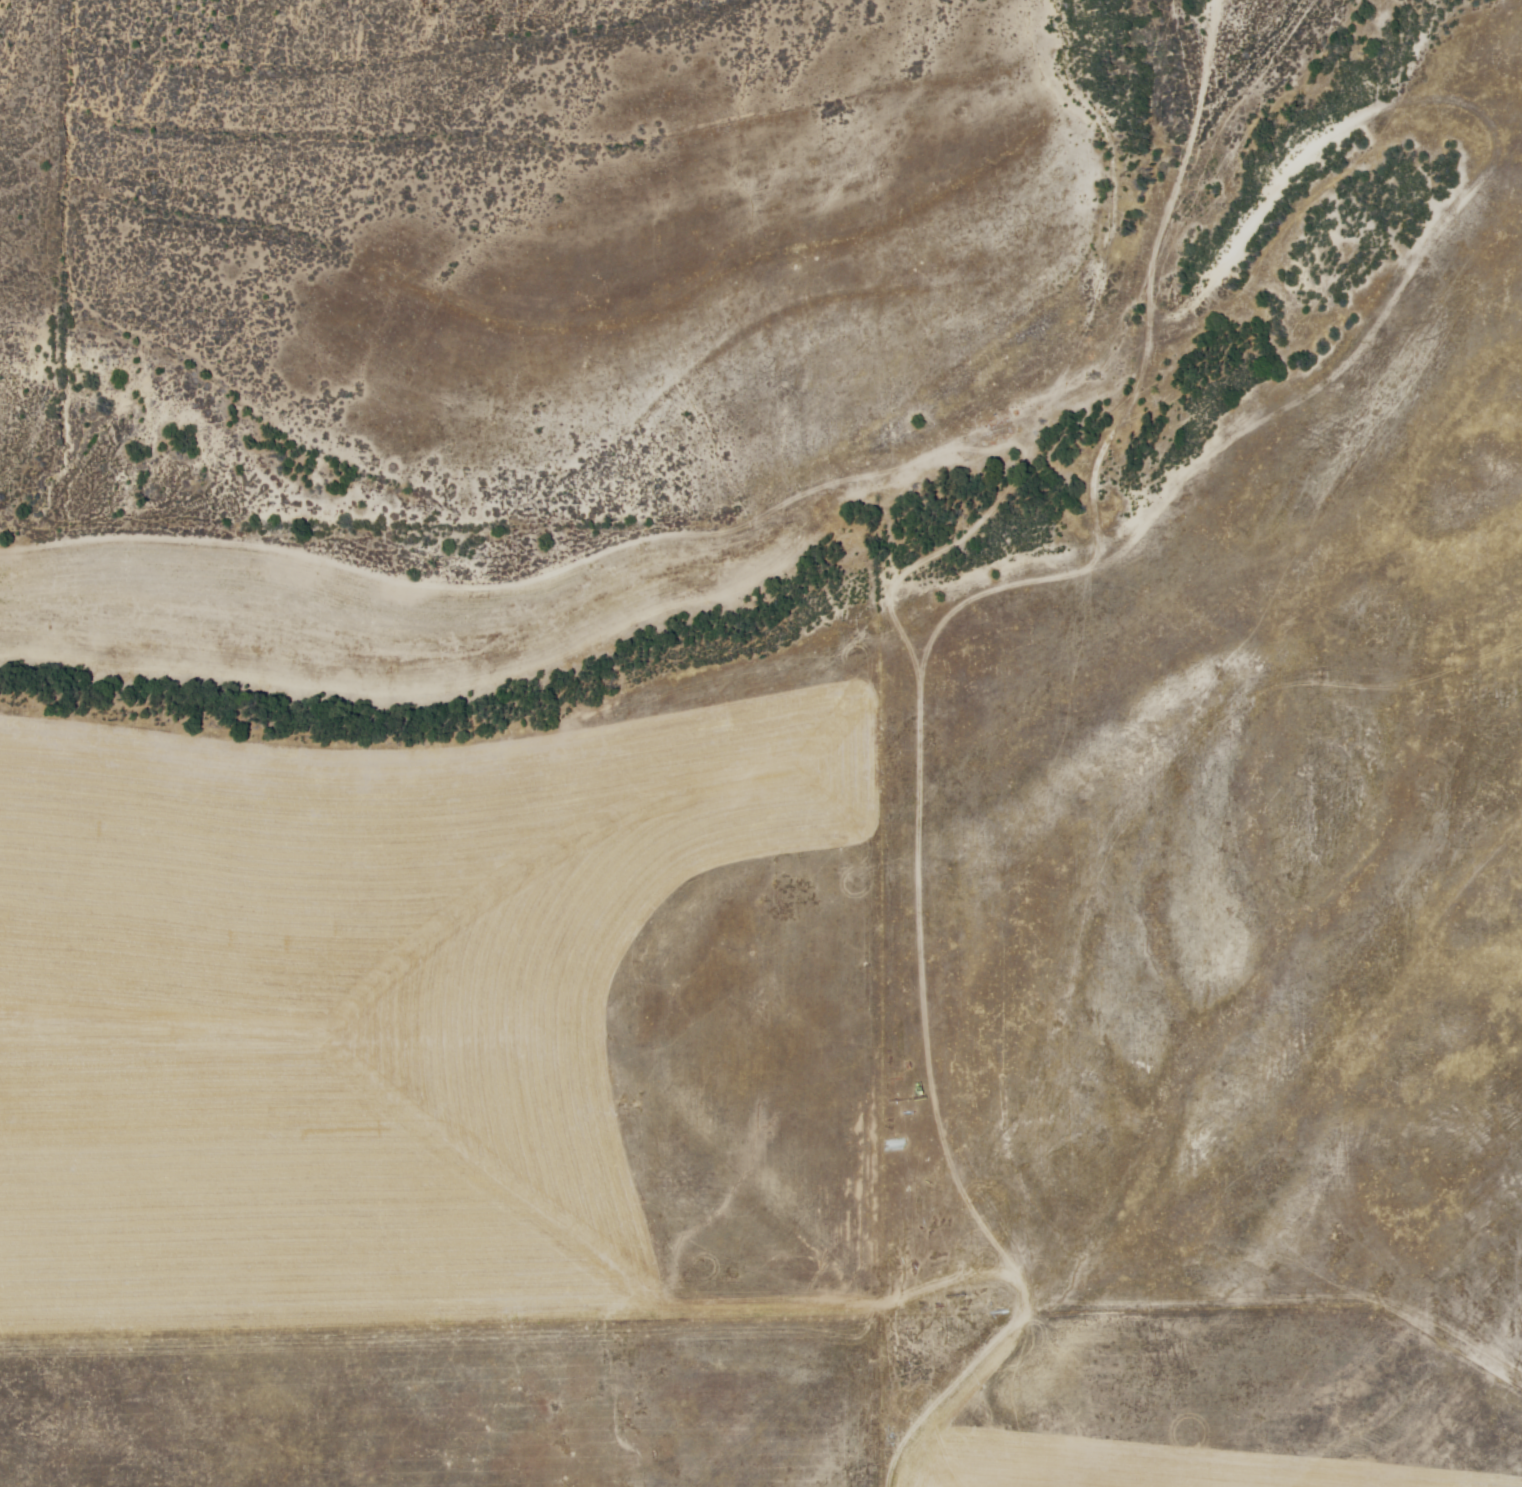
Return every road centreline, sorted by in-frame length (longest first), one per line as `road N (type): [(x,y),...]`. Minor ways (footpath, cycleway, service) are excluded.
road 1 (track): [(883,1486),(914,591),(1066,444),(1160,307),(1155,233),(1097,128),(1071,0)]

